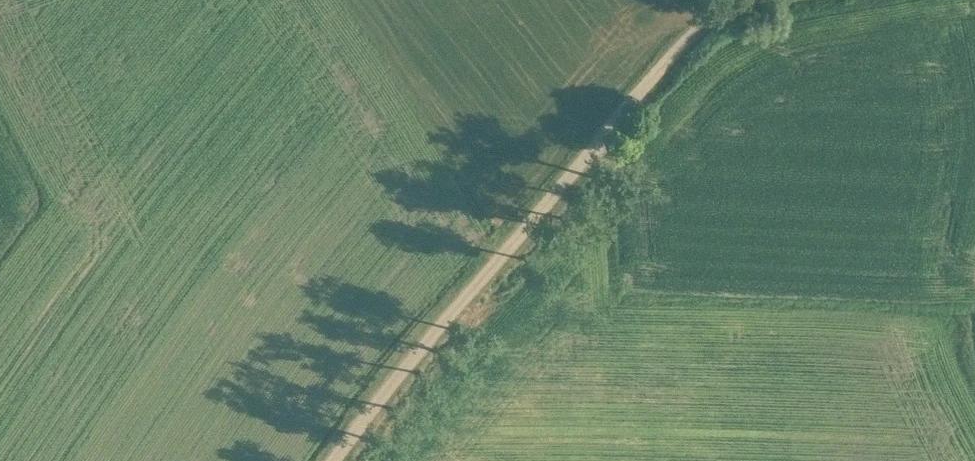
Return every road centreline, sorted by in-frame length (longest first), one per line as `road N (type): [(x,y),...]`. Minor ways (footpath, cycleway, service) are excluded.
road 1 (track): [(337,460),(490,254),(723,0)]

